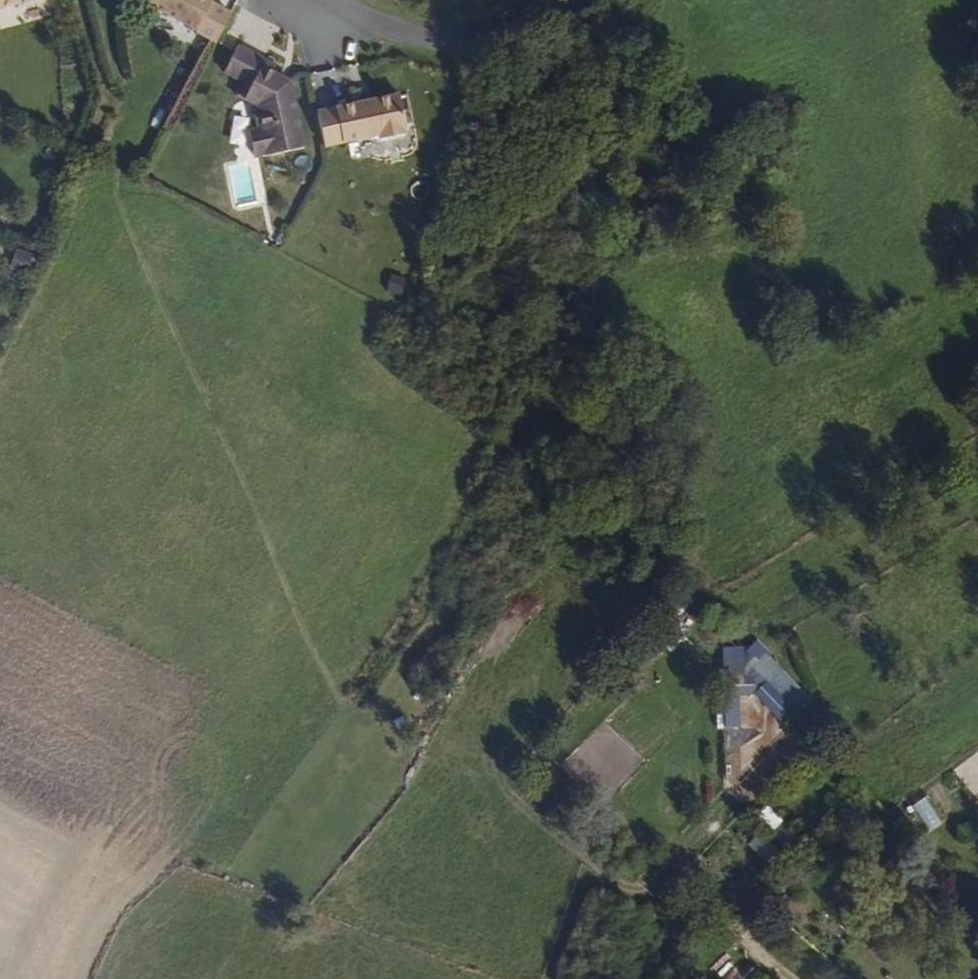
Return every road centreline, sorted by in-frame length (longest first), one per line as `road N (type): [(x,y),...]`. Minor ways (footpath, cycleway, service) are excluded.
road 1 (track): [(592,0),(489,40),(456,39)]
road 2 (residential): [(339,0),(411,33),(456,39)]

